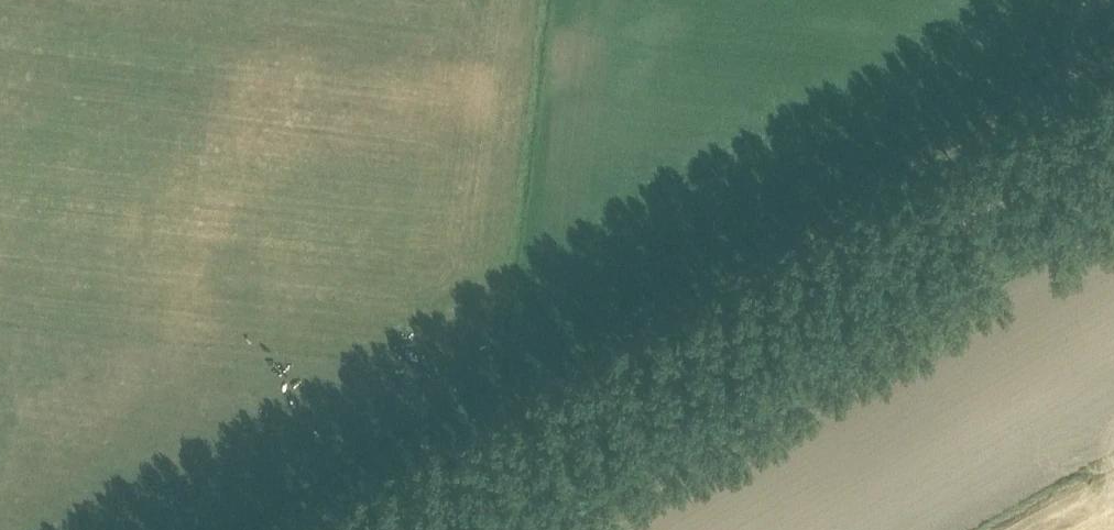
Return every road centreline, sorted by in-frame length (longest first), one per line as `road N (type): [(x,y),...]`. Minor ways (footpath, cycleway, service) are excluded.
road 1 (track): [(257,529),(339,484),(470,430),(1083,82),(1068,59),(1080,0)]

